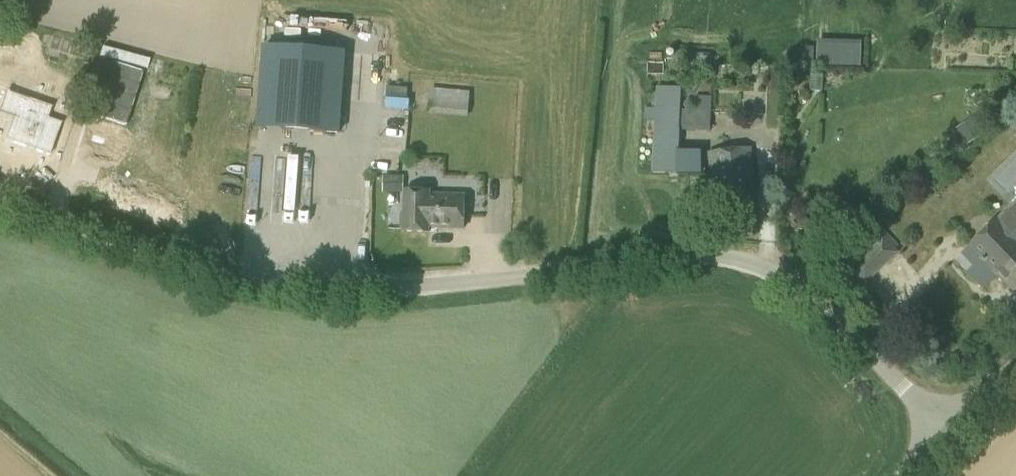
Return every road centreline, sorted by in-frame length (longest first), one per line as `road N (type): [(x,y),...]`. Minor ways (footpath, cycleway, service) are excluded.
road 1 (unclassified): [(952,431),(785,278),(726,259),(306,295),(227,278),(0,199)]

